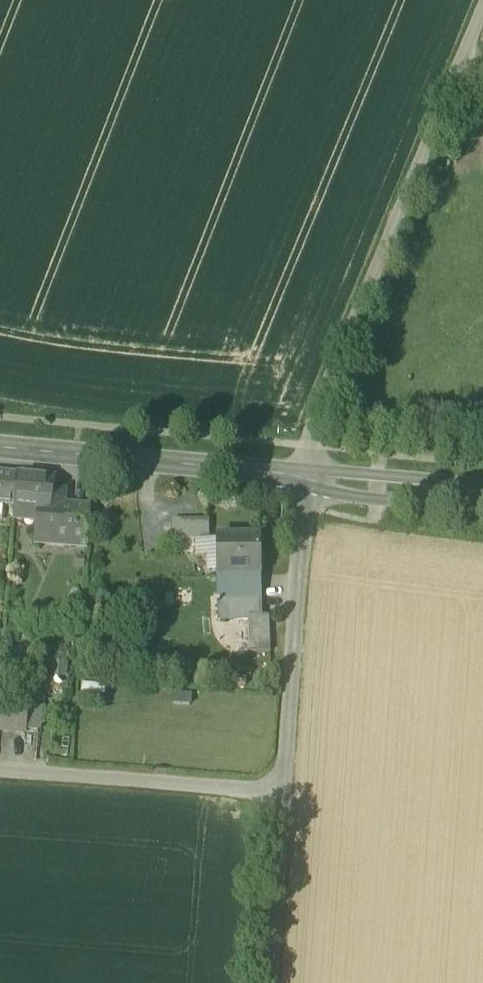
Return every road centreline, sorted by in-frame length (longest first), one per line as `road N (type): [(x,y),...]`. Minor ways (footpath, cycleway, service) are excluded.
road 1 (residential): [(307,478),(270,982)]
road 2 (unclassified): [(307,478),(310,446),(482,10)]
road 3 (secondary): [(307,478),(0,448)]
road 4 (track): [(284,790),(0,769)]
road 5 (secondary): [(482,496),(307,478)]

